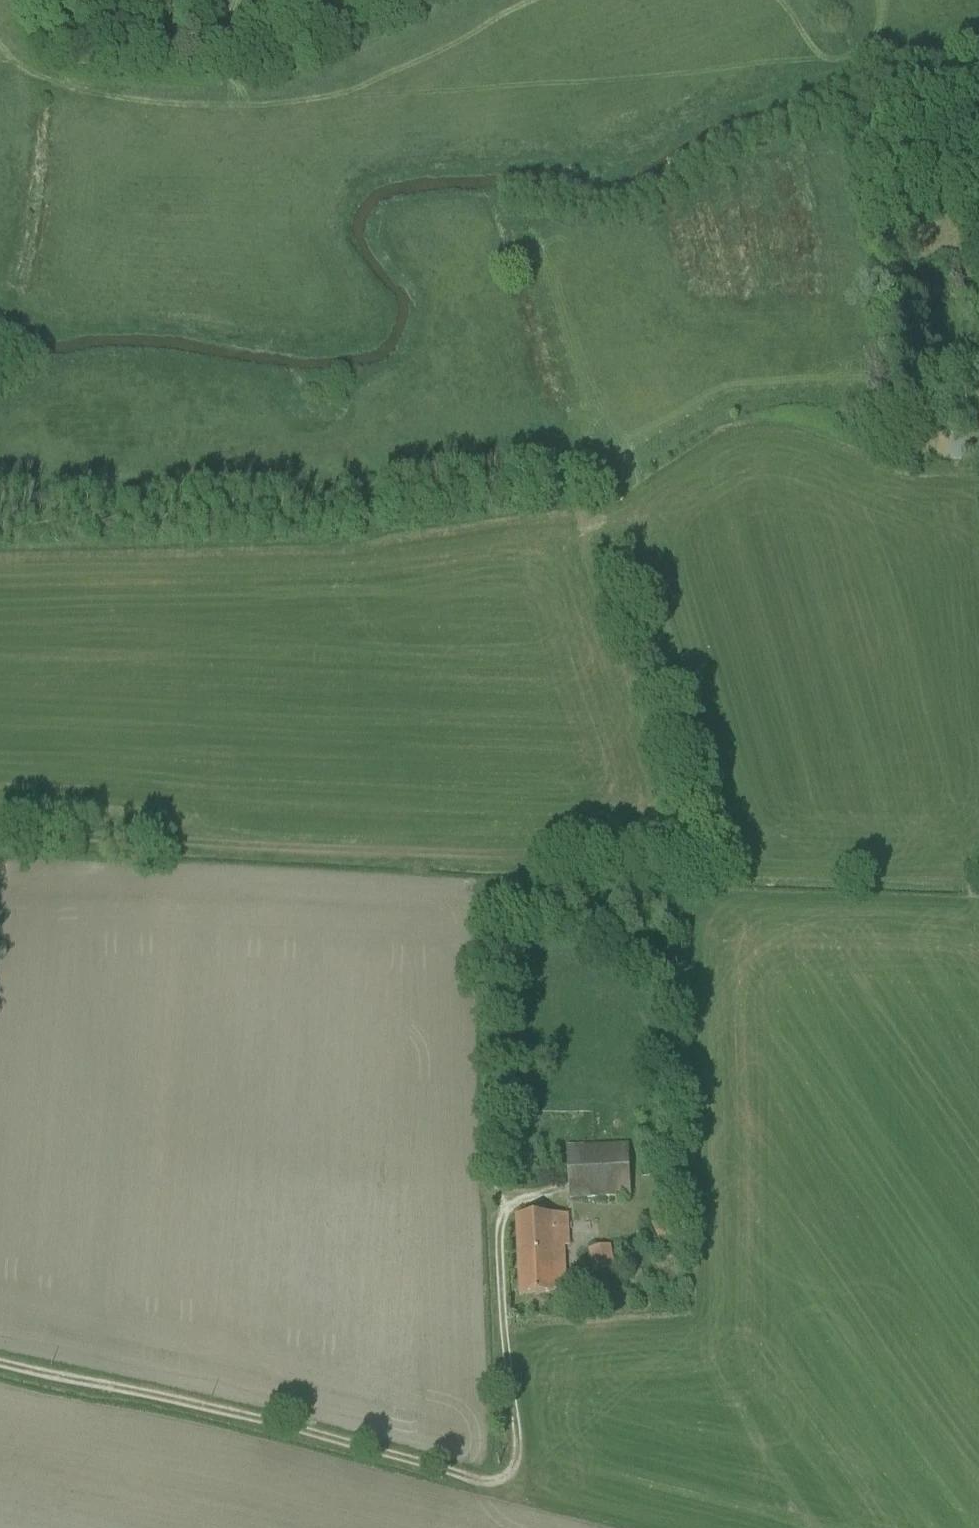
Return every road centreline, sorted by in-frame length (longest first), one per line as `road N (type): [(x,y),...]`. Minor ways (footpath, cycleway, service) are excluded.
road 1 (track): [(0,838),(690,864),(559,467)]
road 2 (track): [(0,1361),(495,1478),(515,1444),(502,1220),(527,1200),(567,1207)]

